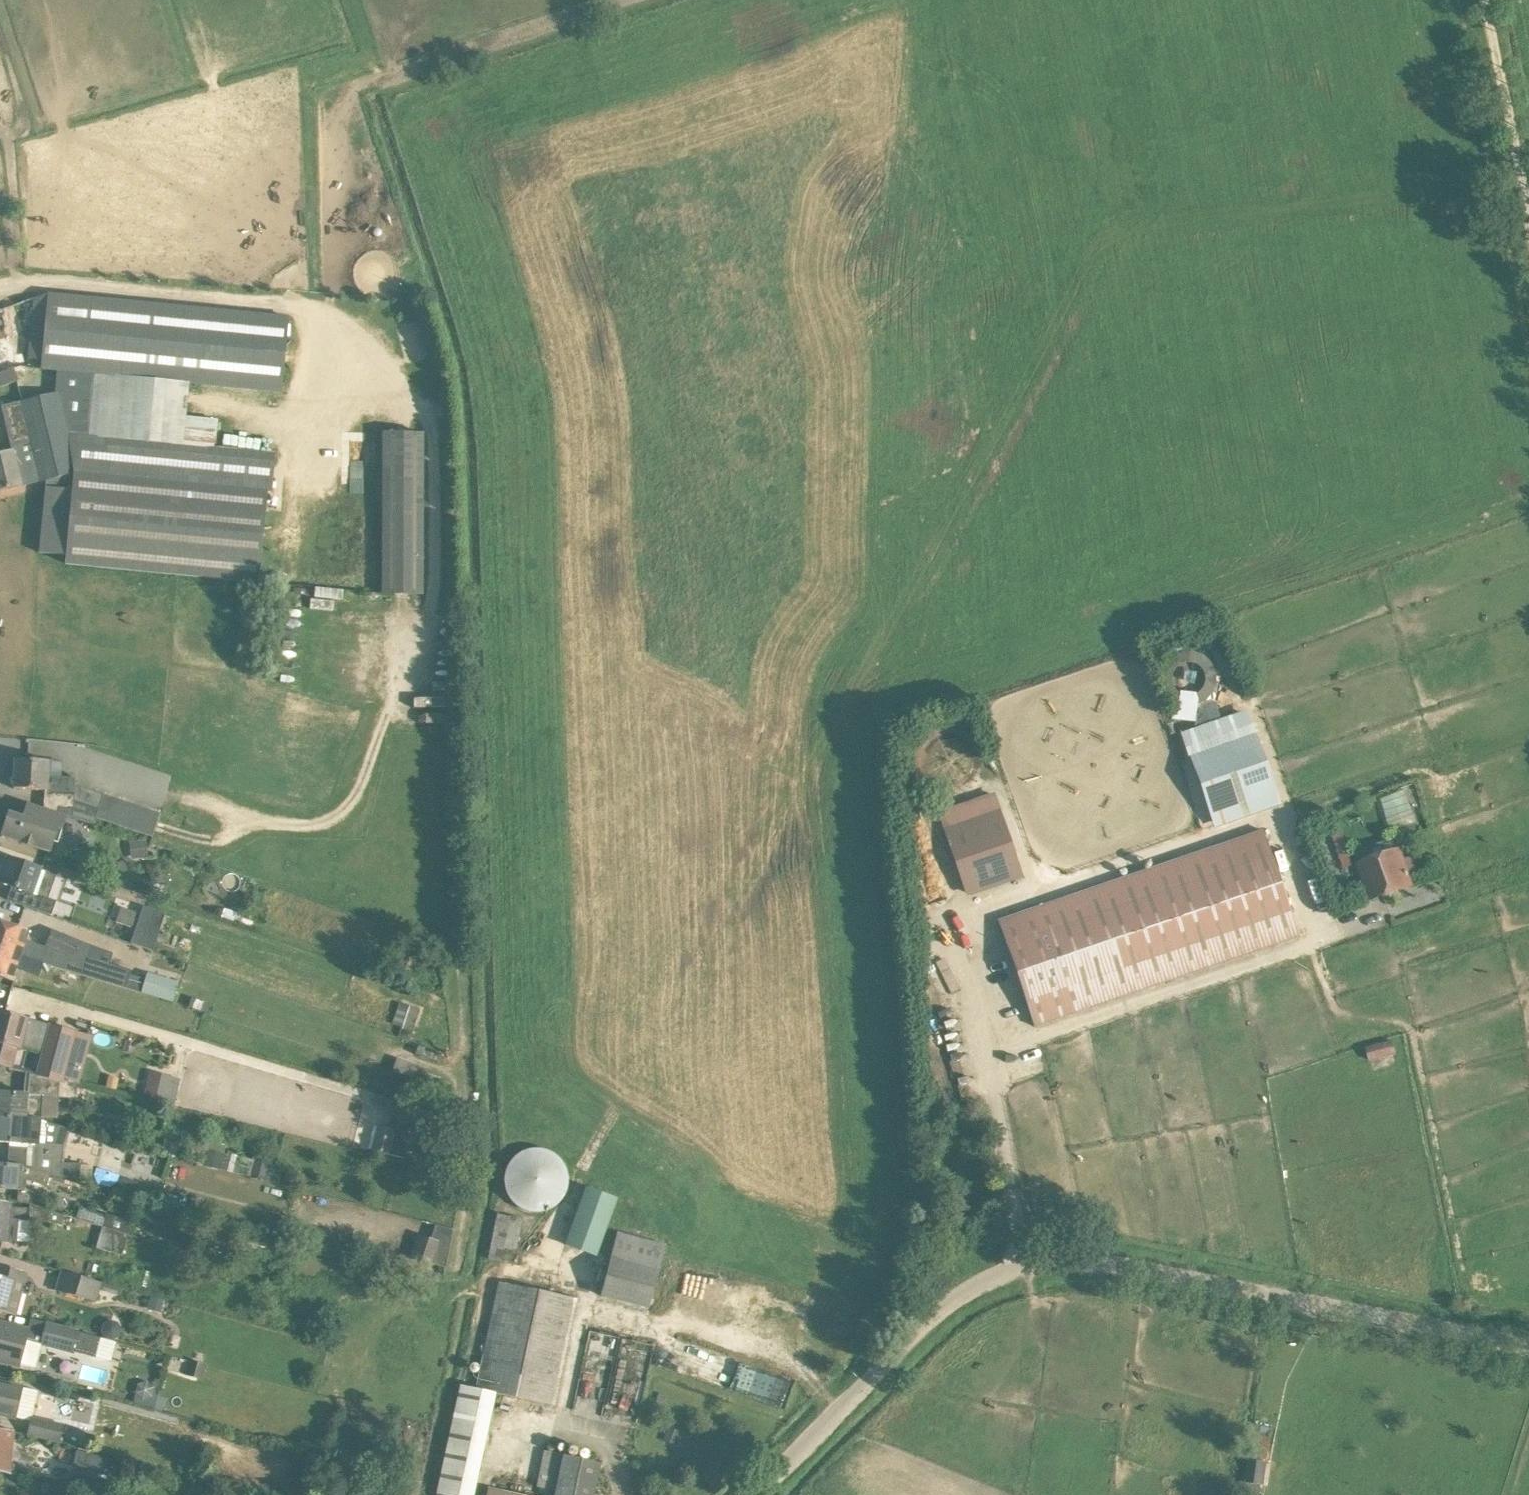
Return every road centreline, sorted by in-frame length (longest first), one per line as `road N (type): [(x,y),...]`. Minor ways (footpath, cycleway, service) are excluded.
road 1 (track): [(432,665),(435,431),(370,318),(0,282)]
road 2 (unclassified): [(1026,1264),(1119,1265),(1528,1345)]
road 3 (unclassified): [(1026,1264),(957,1295),(757,1494)]
road 4 (track): [(835,1410),(786,1353),(590,1304)]
road 5 (track): [(1528,234),(1481,0)]

